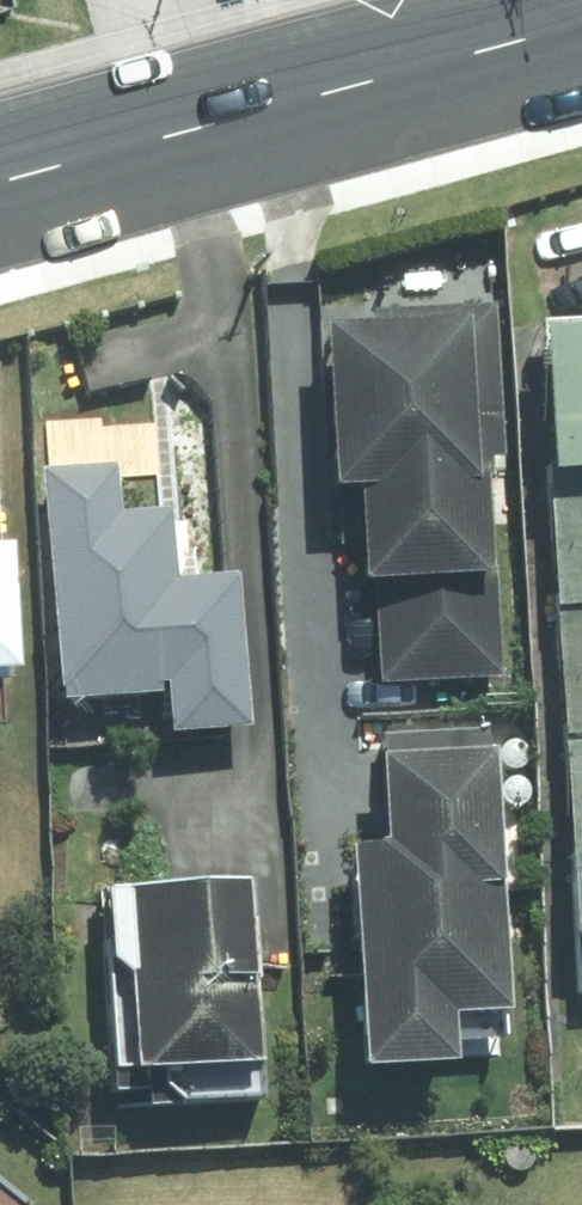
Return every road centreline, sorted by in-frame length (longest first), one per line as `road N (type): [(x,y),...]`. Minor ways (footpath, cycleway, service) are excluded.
road 1 (secondary): [(581,34),(0,191)]

